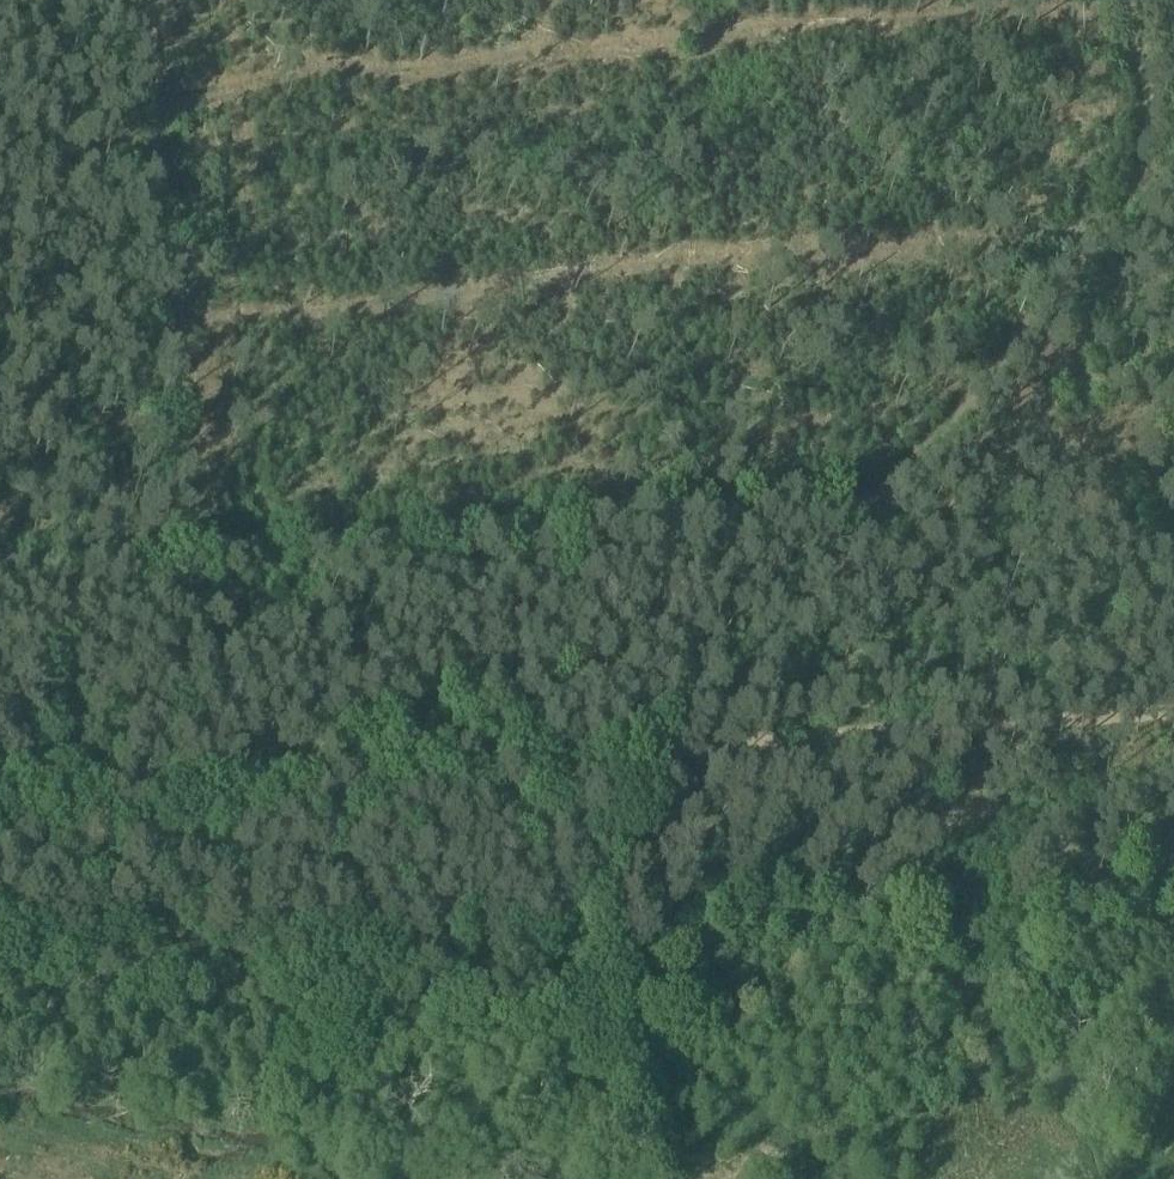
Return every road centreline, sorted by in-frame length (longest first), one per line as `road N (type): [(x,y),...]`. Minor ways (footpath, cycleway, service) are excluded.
road 1 (track): [(705,770),(0,840)]
road 2 (track): [(1173,727),(705,770)]

